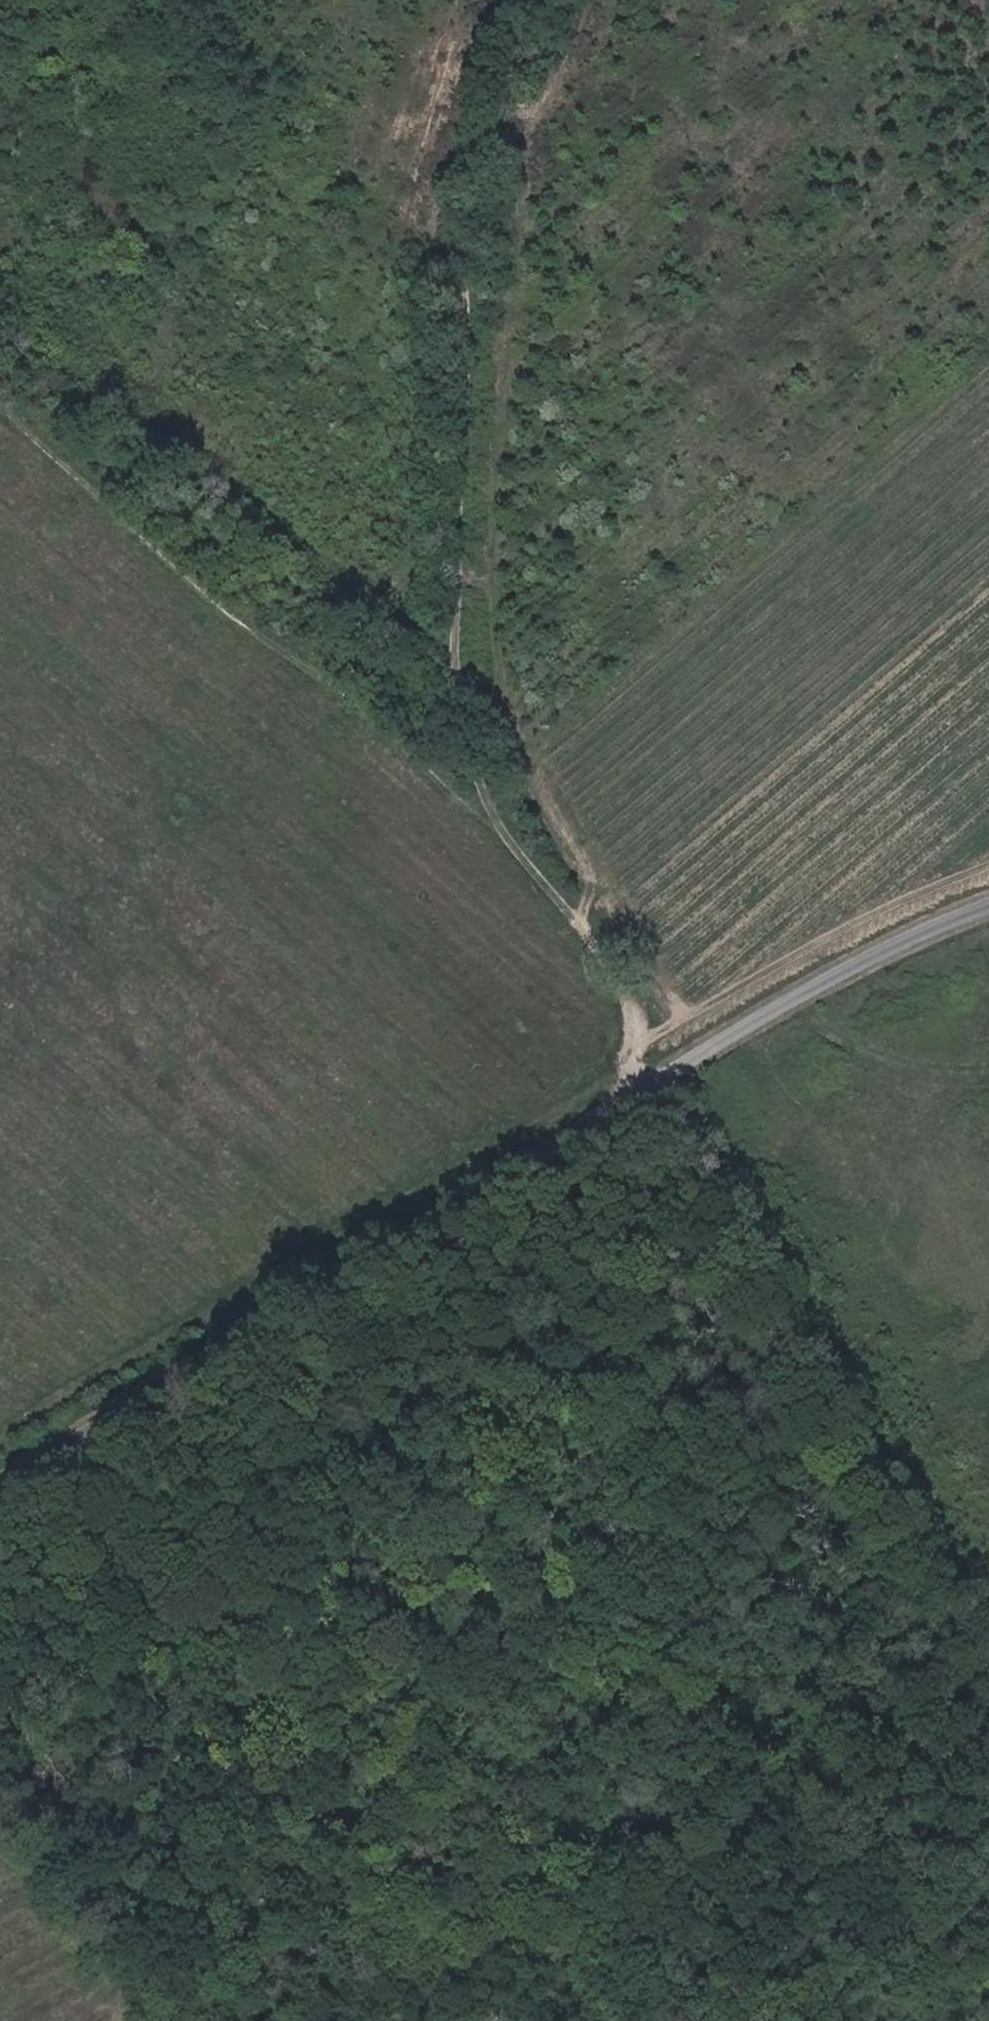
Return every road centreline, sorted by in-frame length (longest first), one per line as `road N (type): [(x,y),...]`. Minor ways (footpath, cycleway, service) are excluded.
road 1 (residential): [(988,908),(828,978),(0,1489)]

